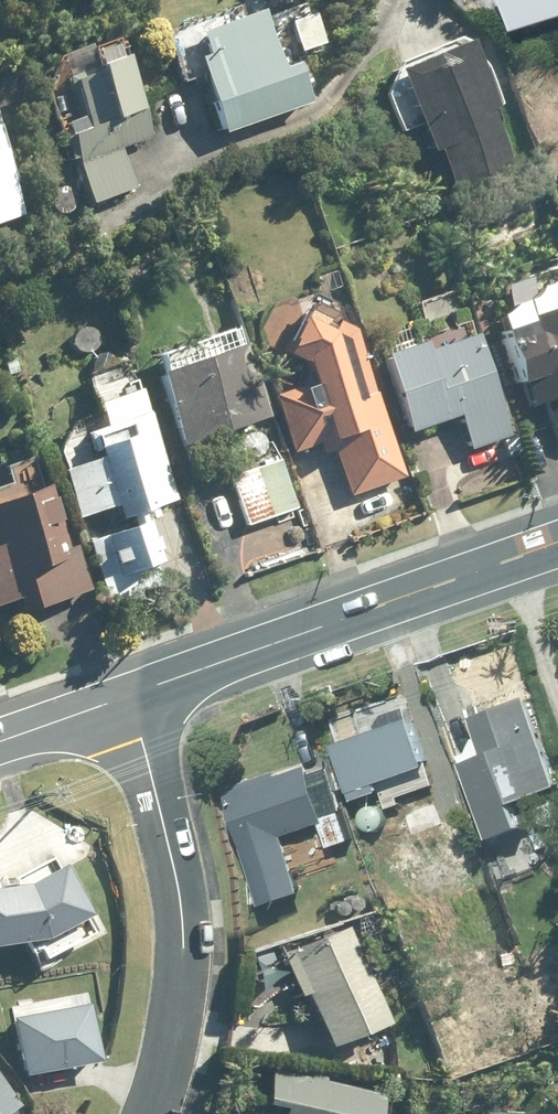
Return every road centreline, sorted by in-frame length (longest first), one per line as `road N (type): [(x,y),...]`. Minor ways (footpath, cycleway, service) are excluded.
road 1 (secondary): [(557,549),(125,698)]
road 2 (residential): [(151,1113),(178,1004),(181,939),(174,865),(125,698)]
road 3 (secondary): [(125,698),(0,737)]

